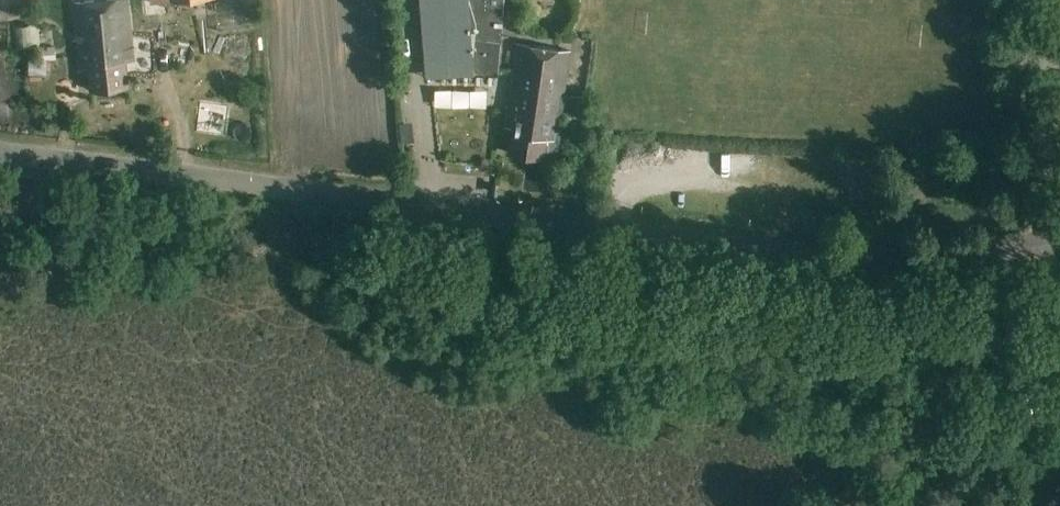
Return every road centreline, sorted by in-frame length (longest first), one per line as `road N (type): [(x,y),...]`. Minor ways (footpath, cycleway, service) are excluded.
road 1 (tertiary): [(1044,248),(825,251),(0,151)]
road 2 (unclassified): [(1023,0),(1044,248)]

